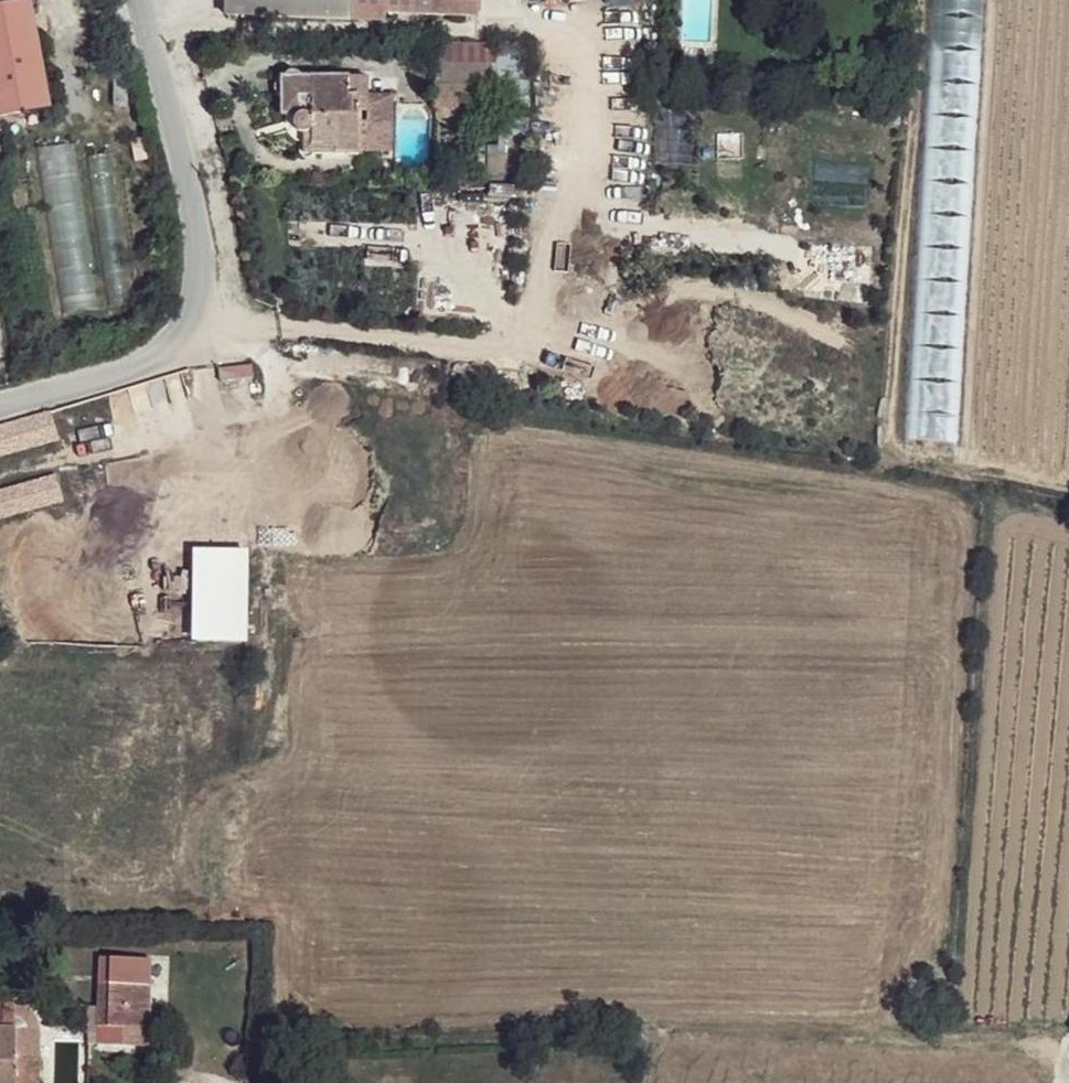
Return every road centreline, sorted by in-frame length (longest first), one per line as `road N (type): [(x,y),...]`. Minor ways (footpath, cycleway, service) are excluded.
road 1 (tertiary): [(140,0),(199,240),(197,314),(180,337),(123,368),(0,405)]

